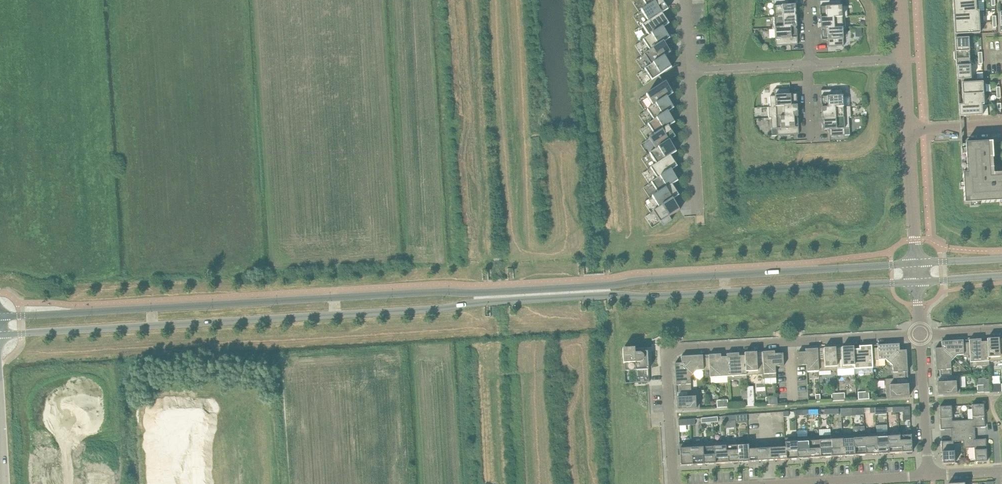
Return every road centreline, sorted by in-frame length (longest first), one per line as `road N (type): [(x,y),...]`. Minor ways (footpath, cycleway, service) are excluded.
road 1 (tertiary): [(0,335),(917,282)]
road 2 (tertiary): [(916,263),(0,317)]
road 3 (residential): [(674,483),(668,351),(920,334)]
road 4 (residential): [(695,214),(688,70)]
road 5 (residential): [(929,476),(920,334)]
road 6 (residential): [(916,263),(907,129)]
road 7 (residential): [(795,483),(929,476)]

